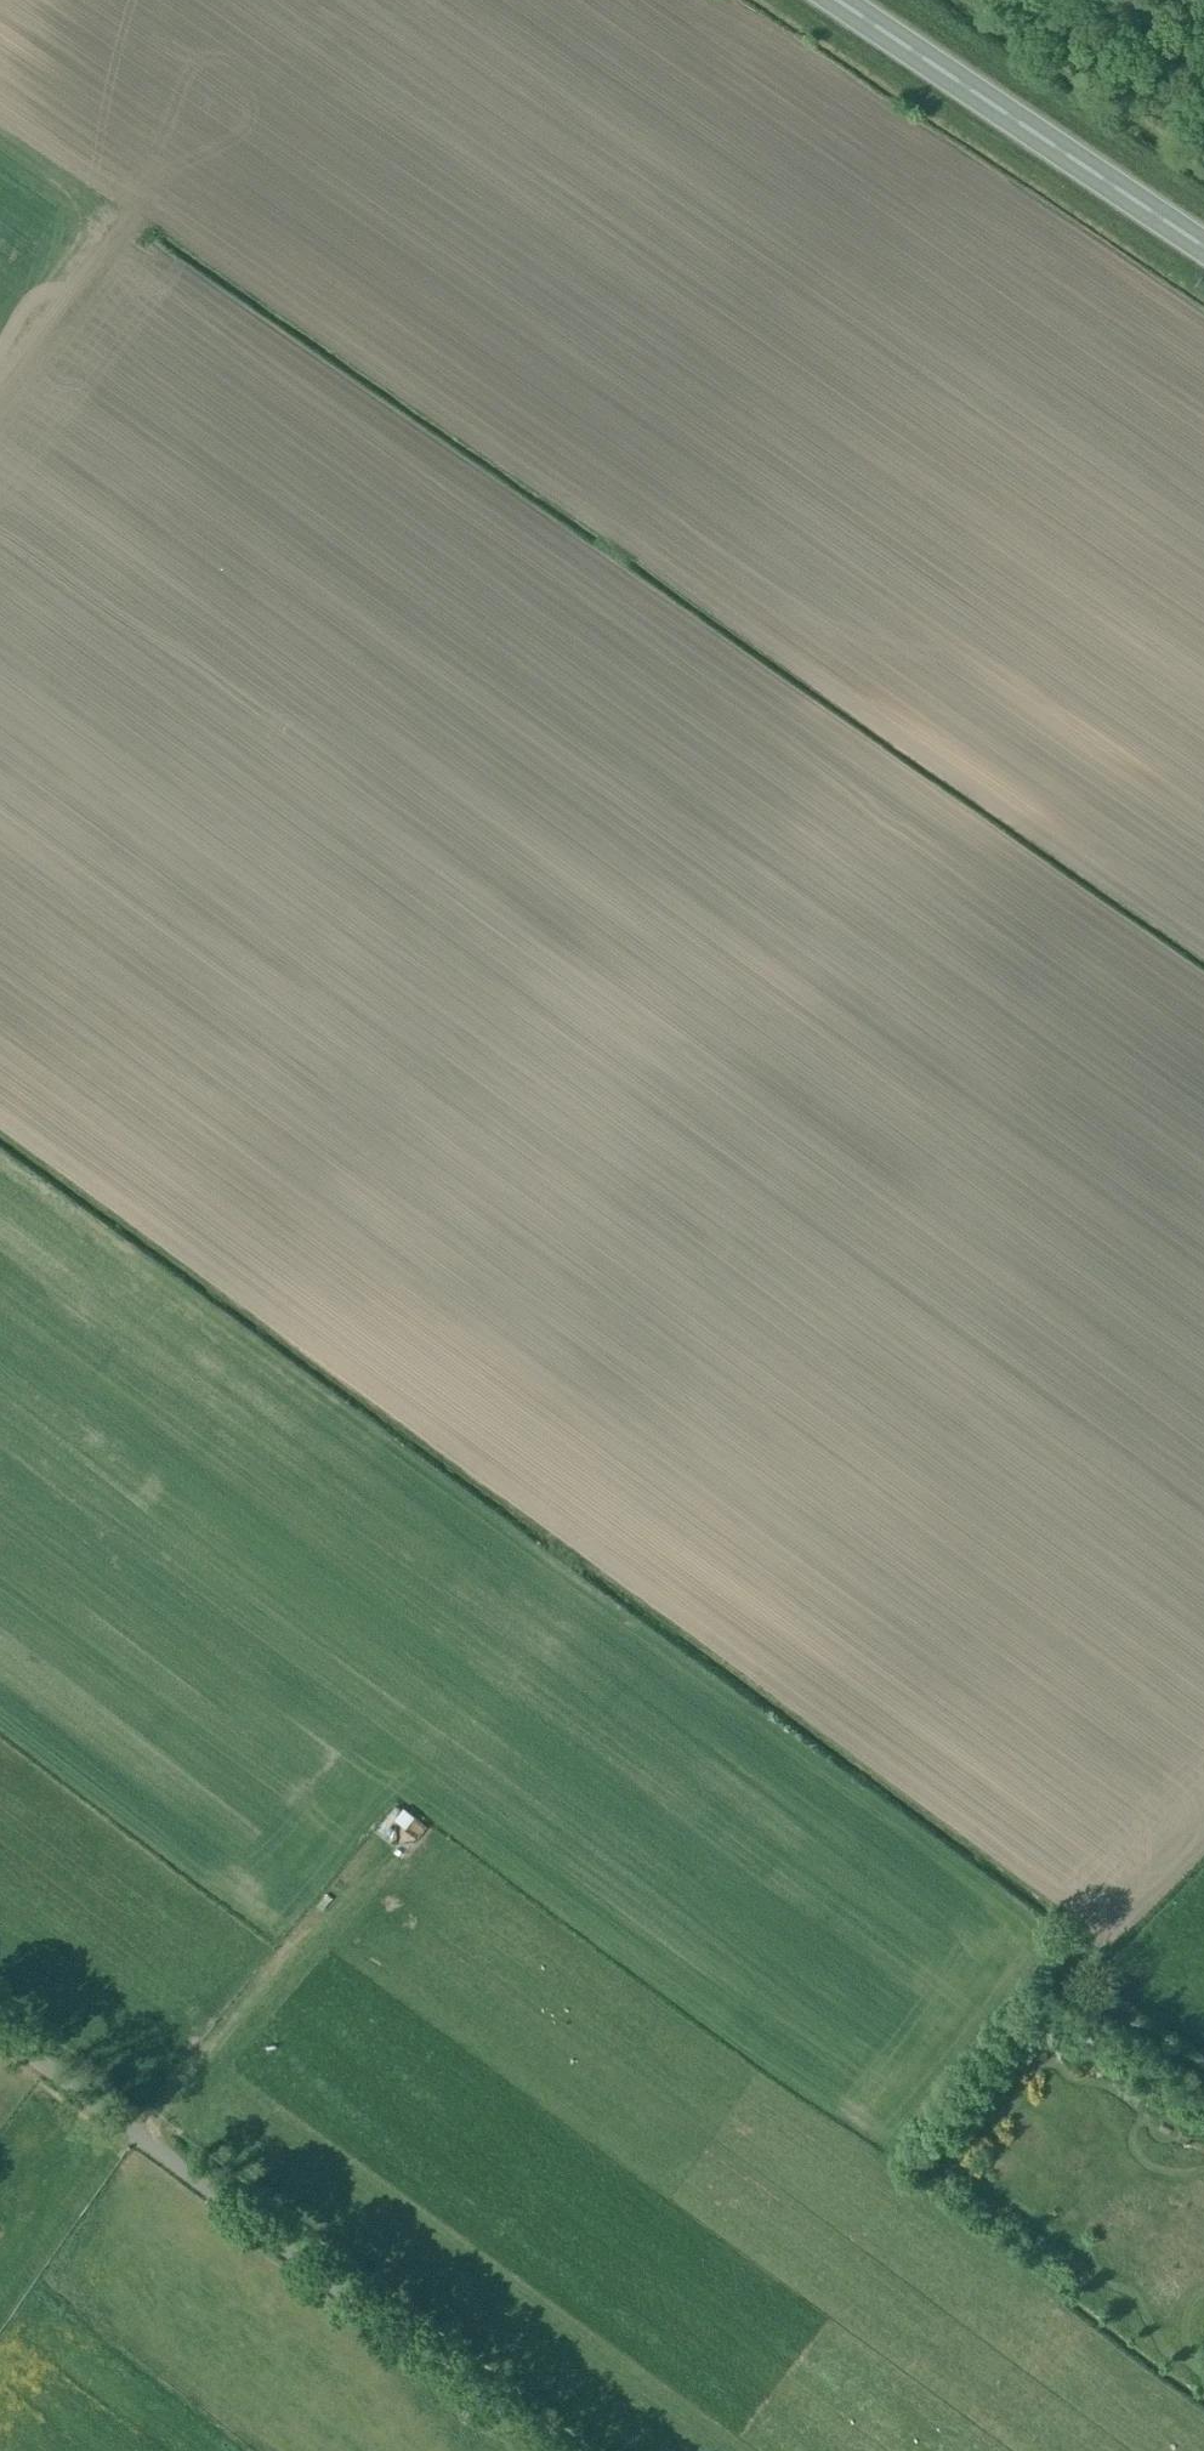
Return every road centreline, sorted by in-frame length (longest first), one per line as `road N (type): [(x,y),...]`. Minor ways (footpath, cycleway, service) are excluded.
road 1 (unclassified): [(546,2450),(0,2032)]
road 2 (trunk): [(1203,246),(839,0)]
road 3 (track): [(1080,1946),(1058,1976),(1203,2075)]

